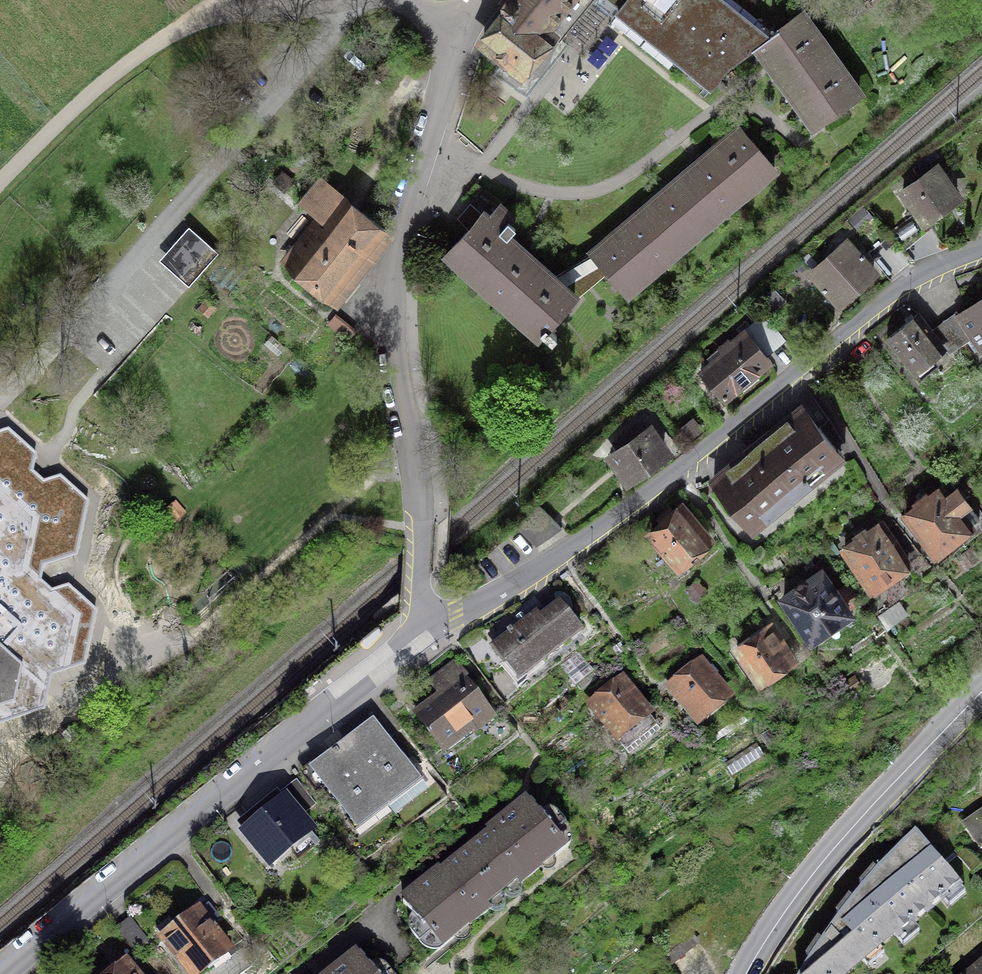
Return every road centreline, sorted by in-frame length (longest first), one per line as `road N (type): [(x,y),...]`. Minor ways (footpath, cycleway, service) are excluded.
road 1 (residential): [(425,623),(491,597),(592,536),(898,287),(981,248)]
road 2 (residential): [(479,0),(450,64),(393,271),(395,367),(421,489),(425,623)]
road 3 (residential): [(4,973),(425,623)]
road 4 (primary): [(744,973),(833,847),(981,692)]
road 5 (track): [(0,191),(105,81),(164,38),(293,0)]

